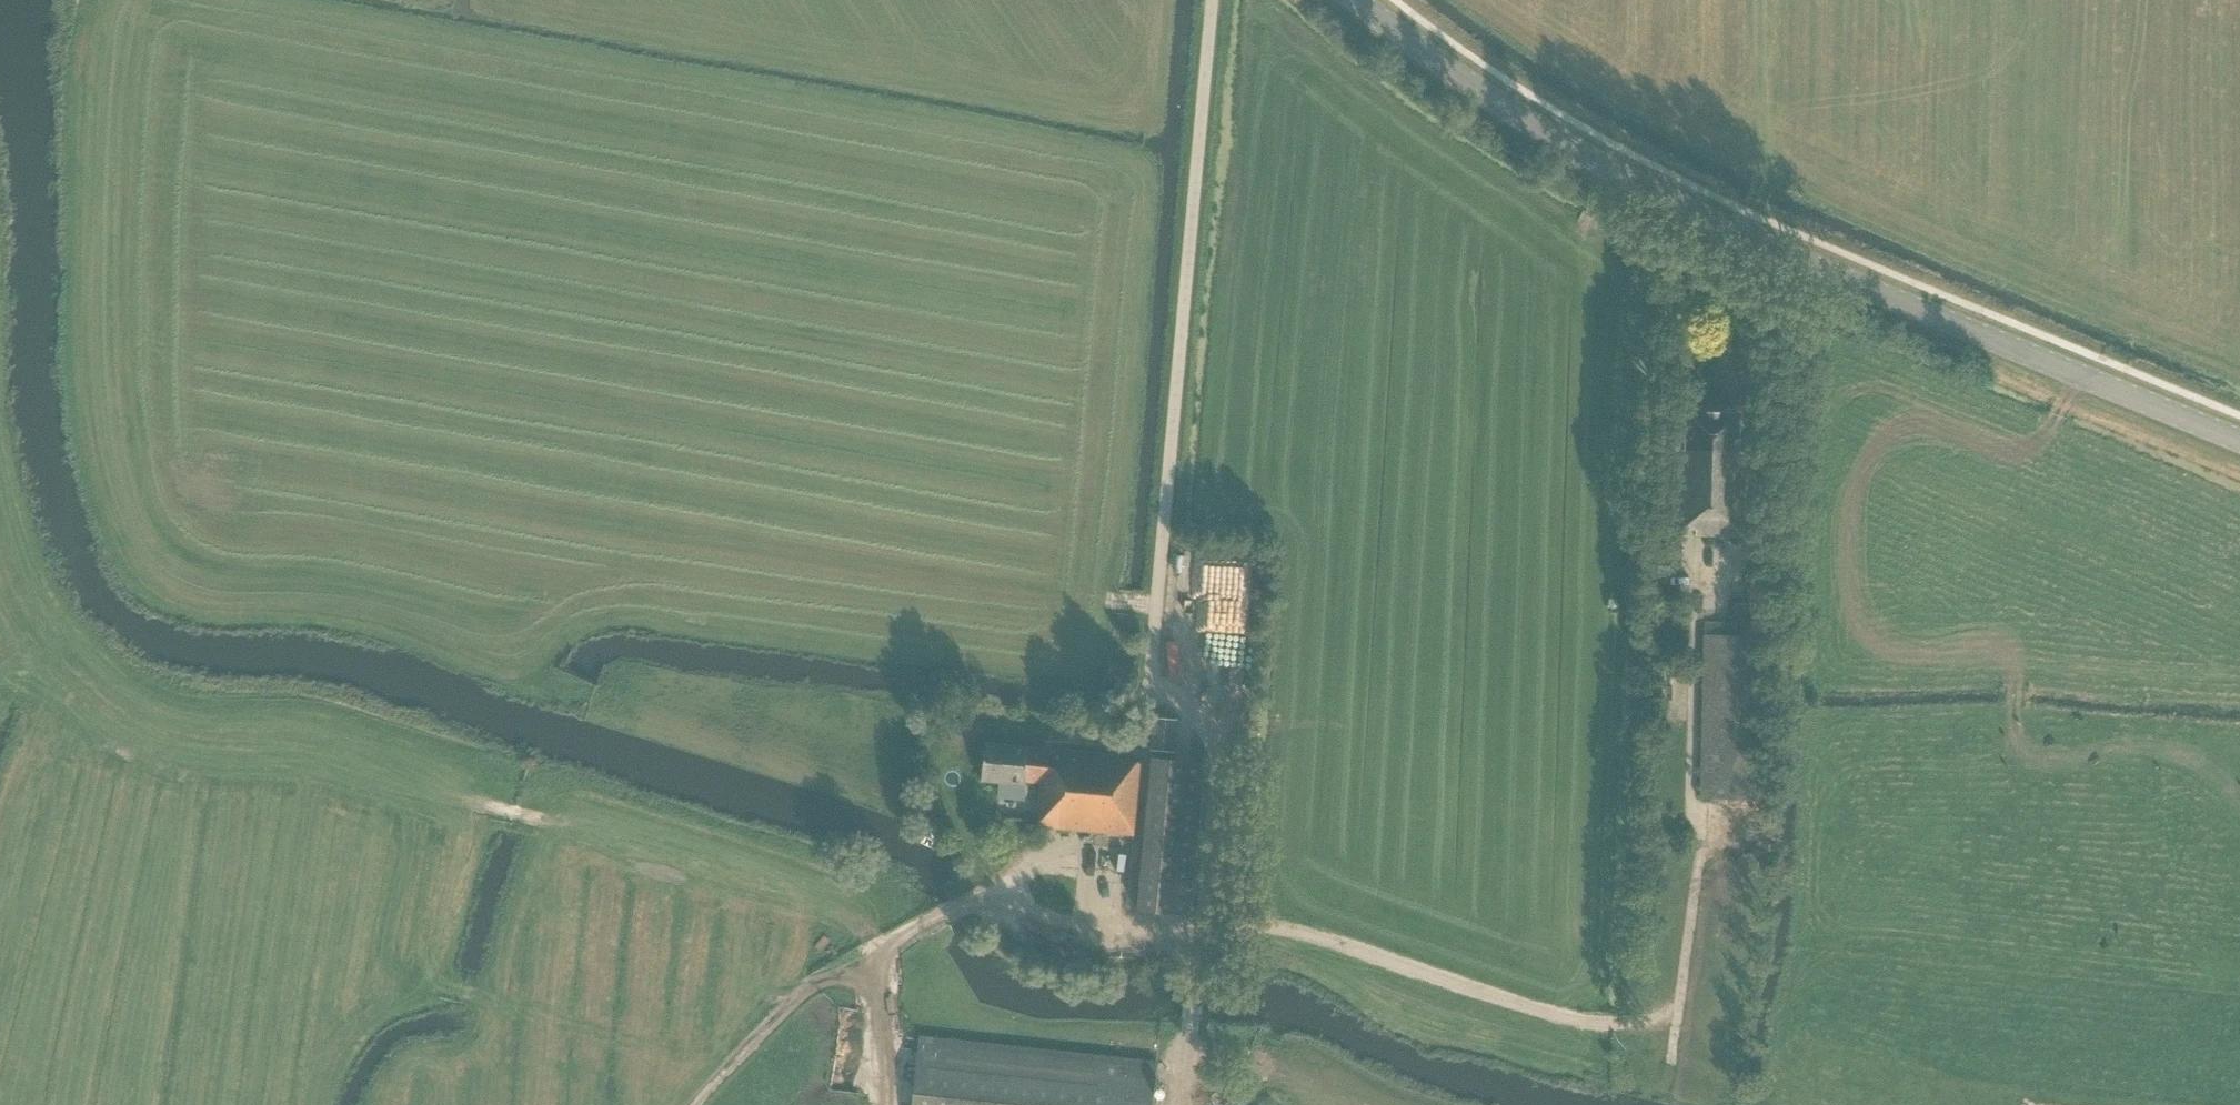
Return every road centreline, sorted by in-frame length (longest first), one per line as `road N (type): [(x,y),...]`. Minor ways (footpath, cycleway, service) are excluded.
road 1 (tertiary): [(2239,441),(1816,267),(1637,183),(1483,92),(1357,0)]

